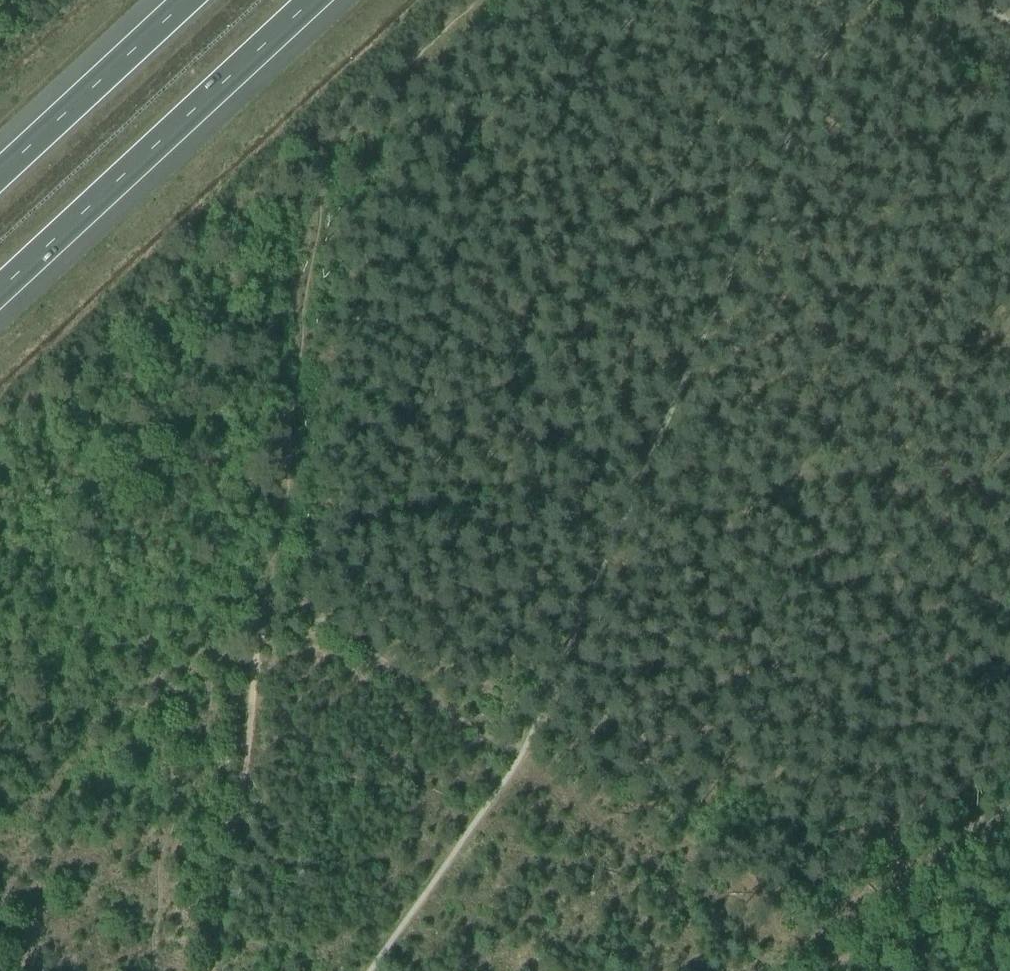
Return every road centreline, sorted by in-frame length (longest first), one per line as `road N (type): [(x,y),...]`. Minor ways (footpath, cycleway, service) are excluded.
road 1 (track): [(480,0),(329,147),(274,590)]
road 2 (motorway): [(0,292),(315,0)]
road 3 (track): [(210,970),(274,590)]
road 4 (track): [(769,970),(1009,810)]
road 5 (motorway): [(187,0),(0,173)]

